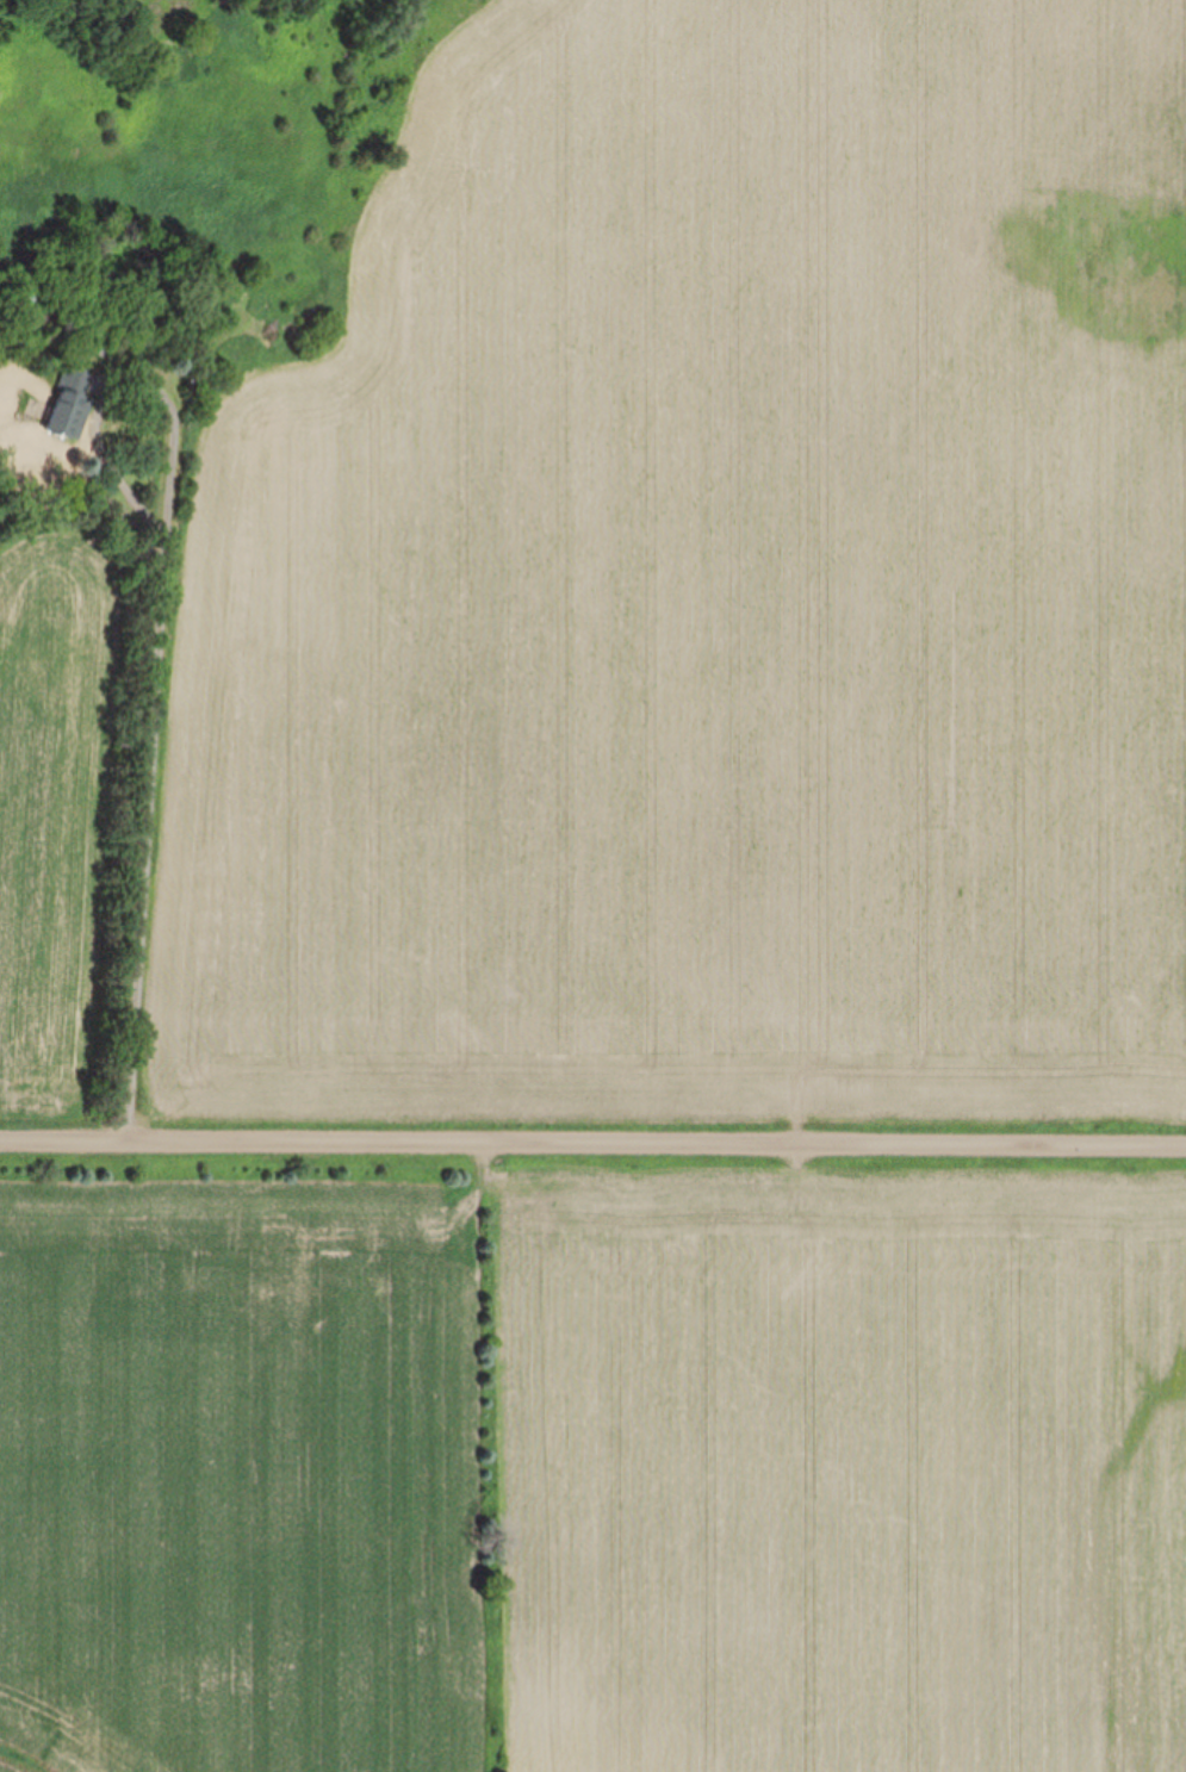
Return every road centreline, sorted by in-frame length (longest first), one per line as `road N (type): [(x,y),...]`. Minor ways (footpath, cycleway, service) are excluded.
road 1 (residential): [(0,1137),(1185,1145)]

